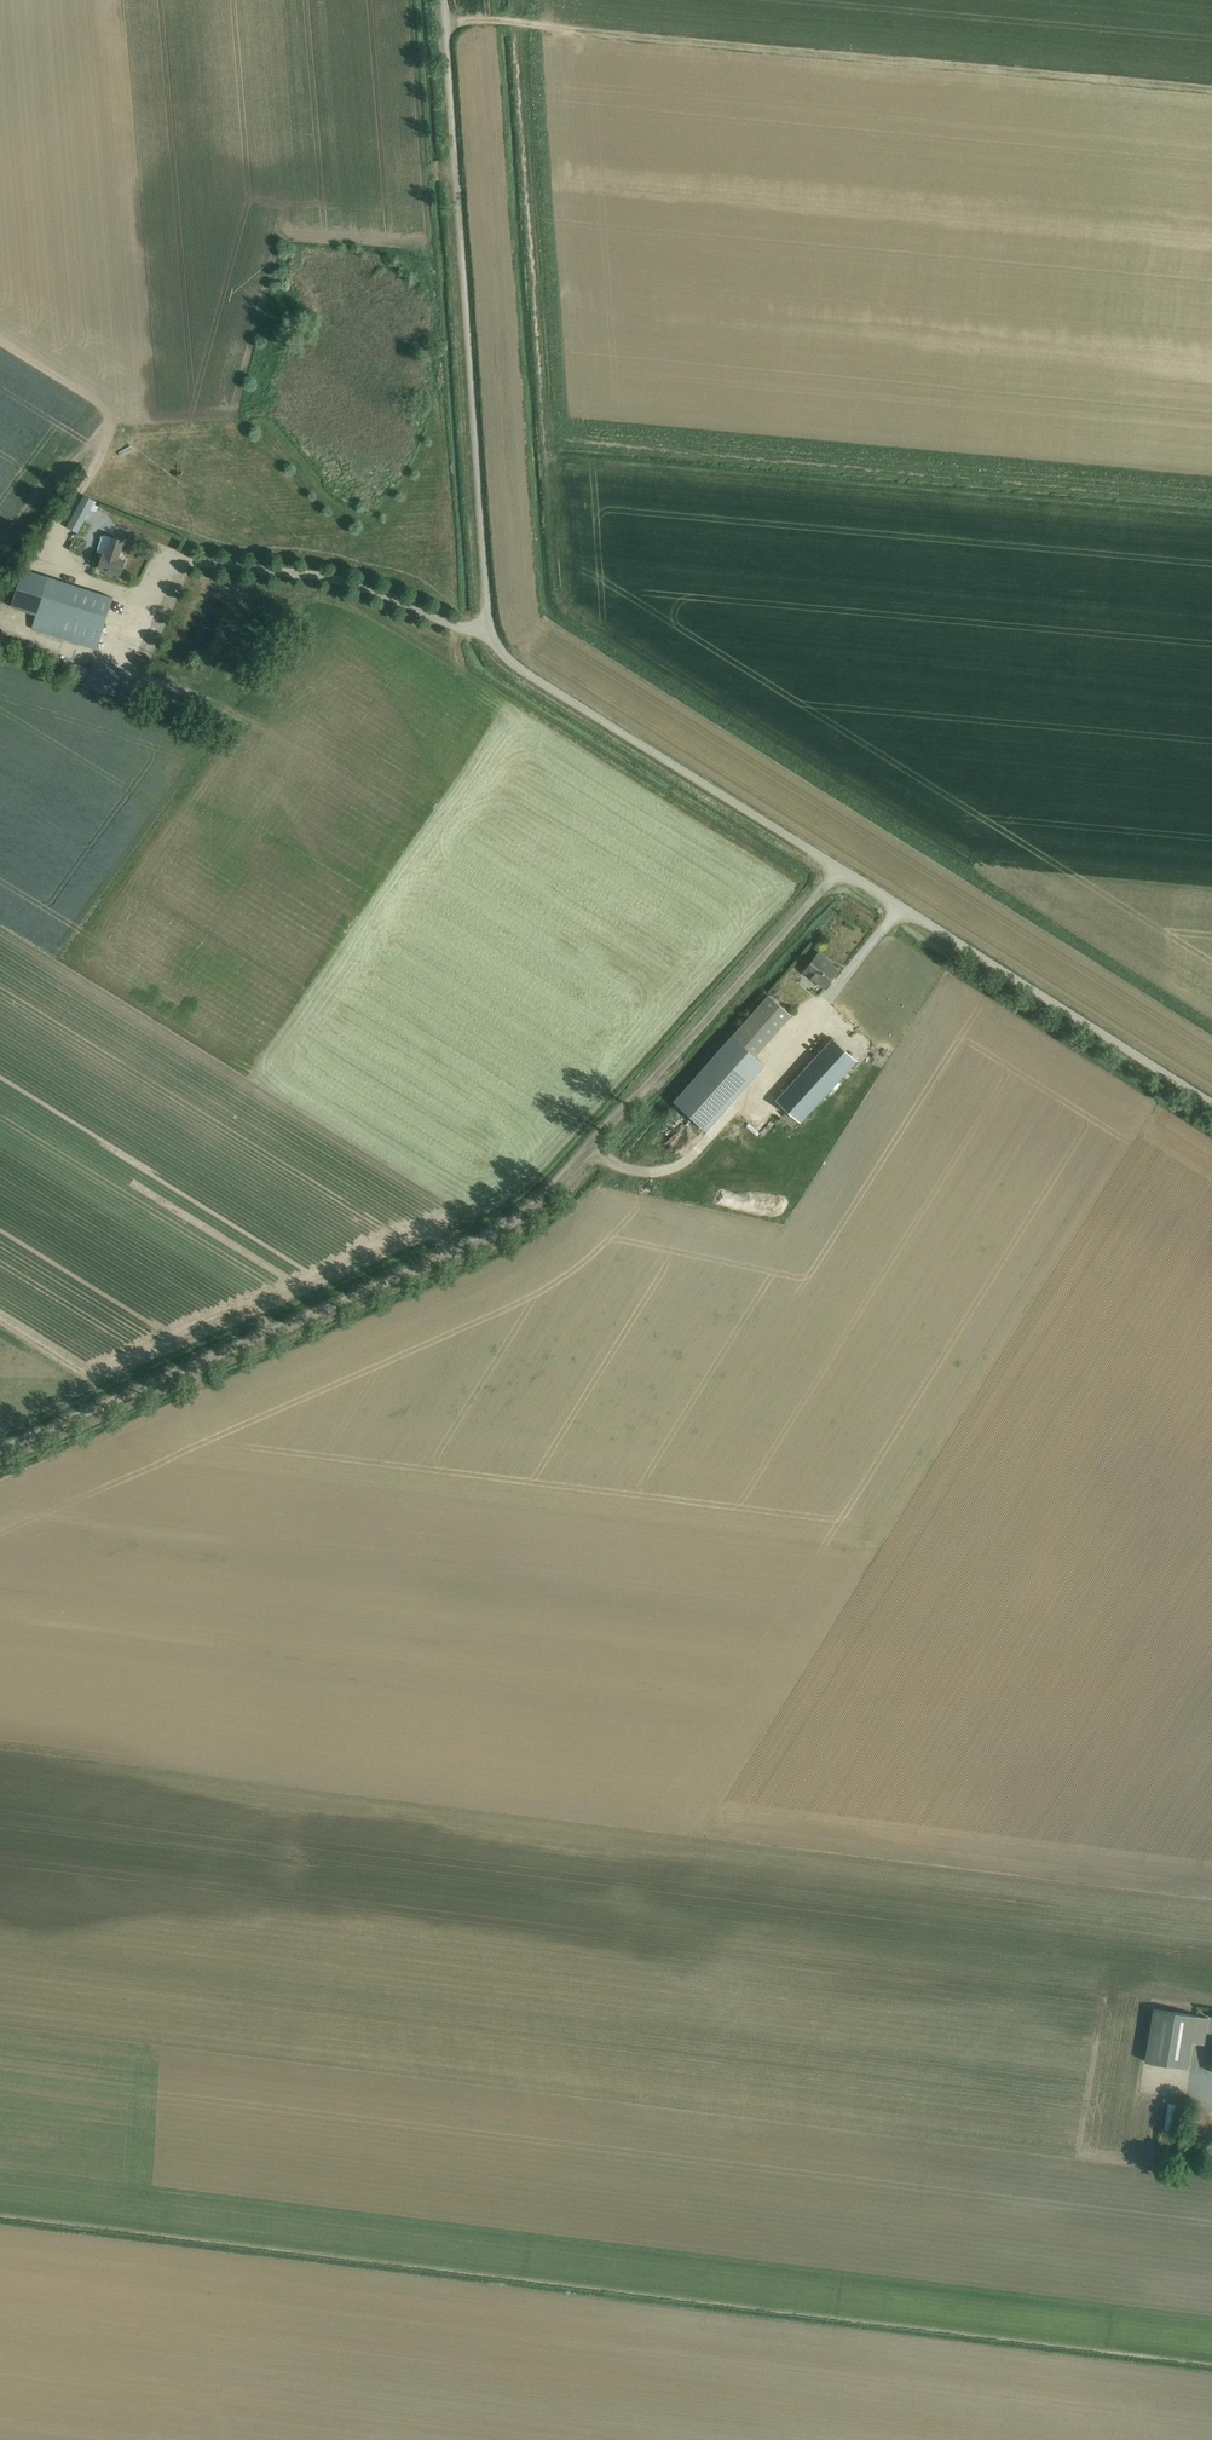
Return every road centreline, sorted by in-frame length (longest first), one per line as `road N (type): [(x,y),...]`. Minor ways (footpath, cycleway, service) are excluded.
road 1 (unclassified): [(1211,1103),(533,677),(493,640),(443,0)]
road 2 (track): [(0,1451),(518,1218),(652,1083),(840,869)]
road 3 (track): [(445,23),(550,25),(1211,89)]

